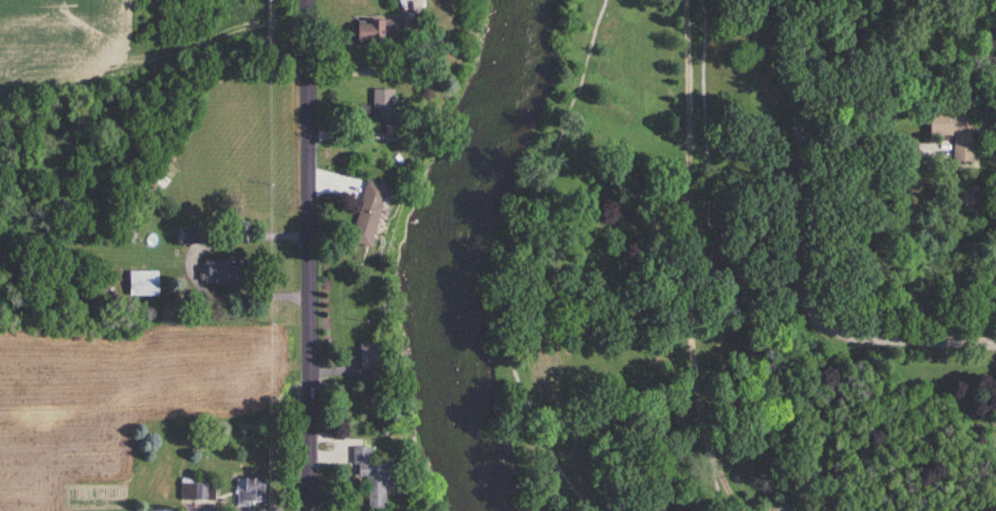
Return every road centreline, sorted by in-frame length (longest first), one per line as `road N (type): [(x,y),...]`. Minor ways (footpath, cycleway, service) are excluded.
road 1 (track): [(751,510),(718,466),(697,327),(692,0)]
road 2 (tertiary): [(306,510),(307,0)]
road 3 (residential): [(995,343),(860,336),(814,307),(799,249),(805,151)]

